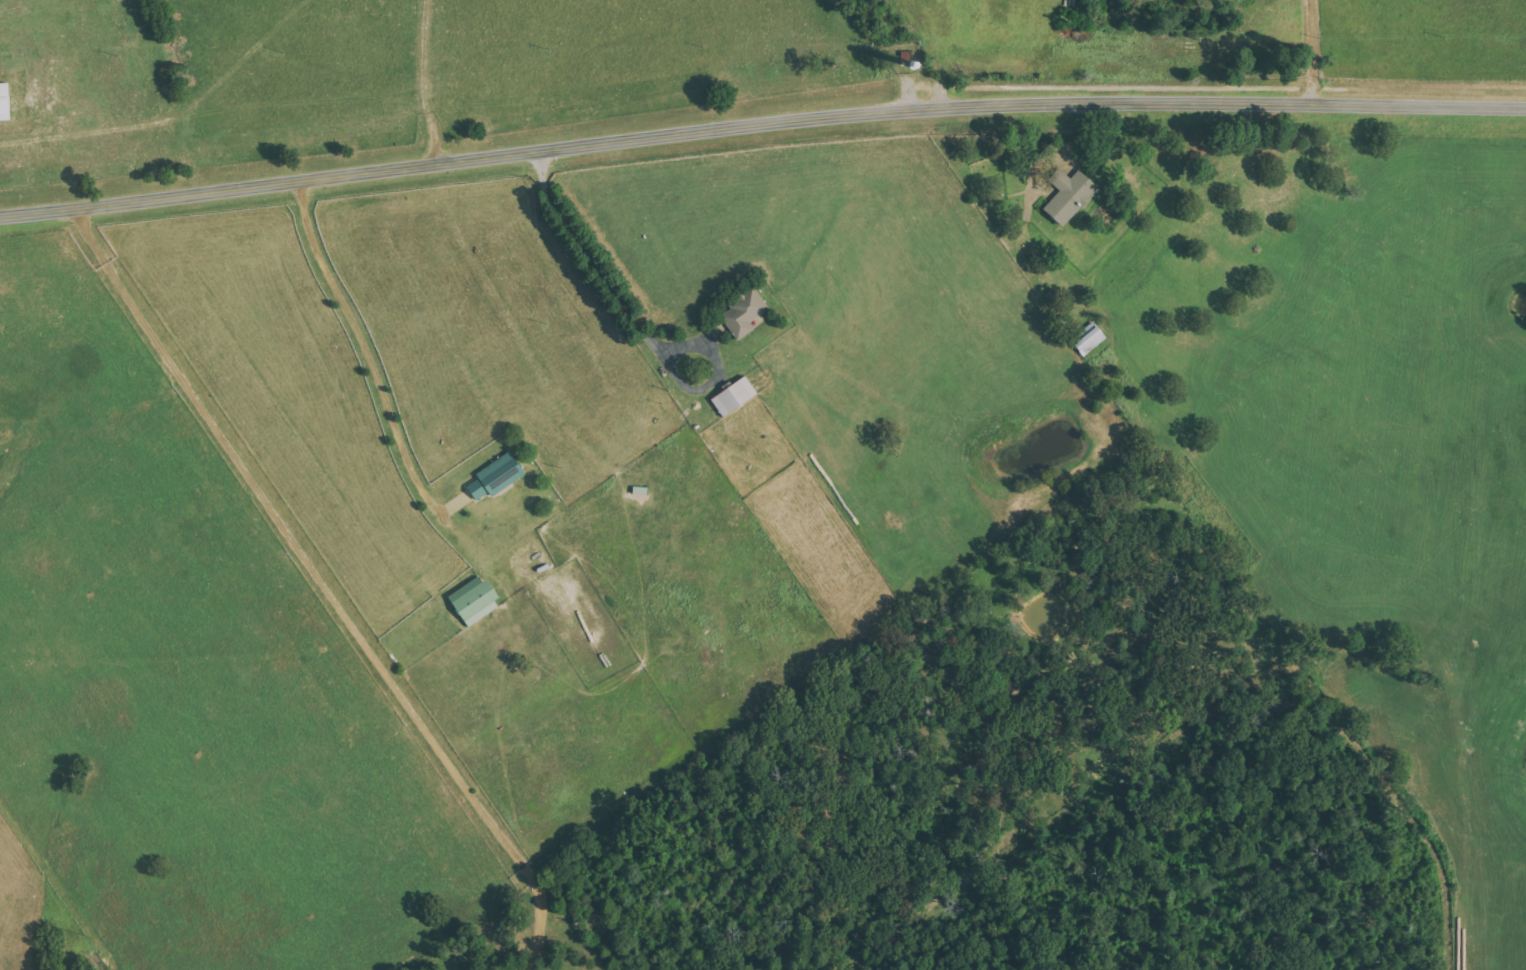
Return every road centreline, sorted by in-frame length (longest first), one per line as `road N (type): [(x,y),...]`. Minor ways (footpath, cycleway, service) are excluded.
road 1 (secondary): [(1525,103),(942,100),(0,210)]

